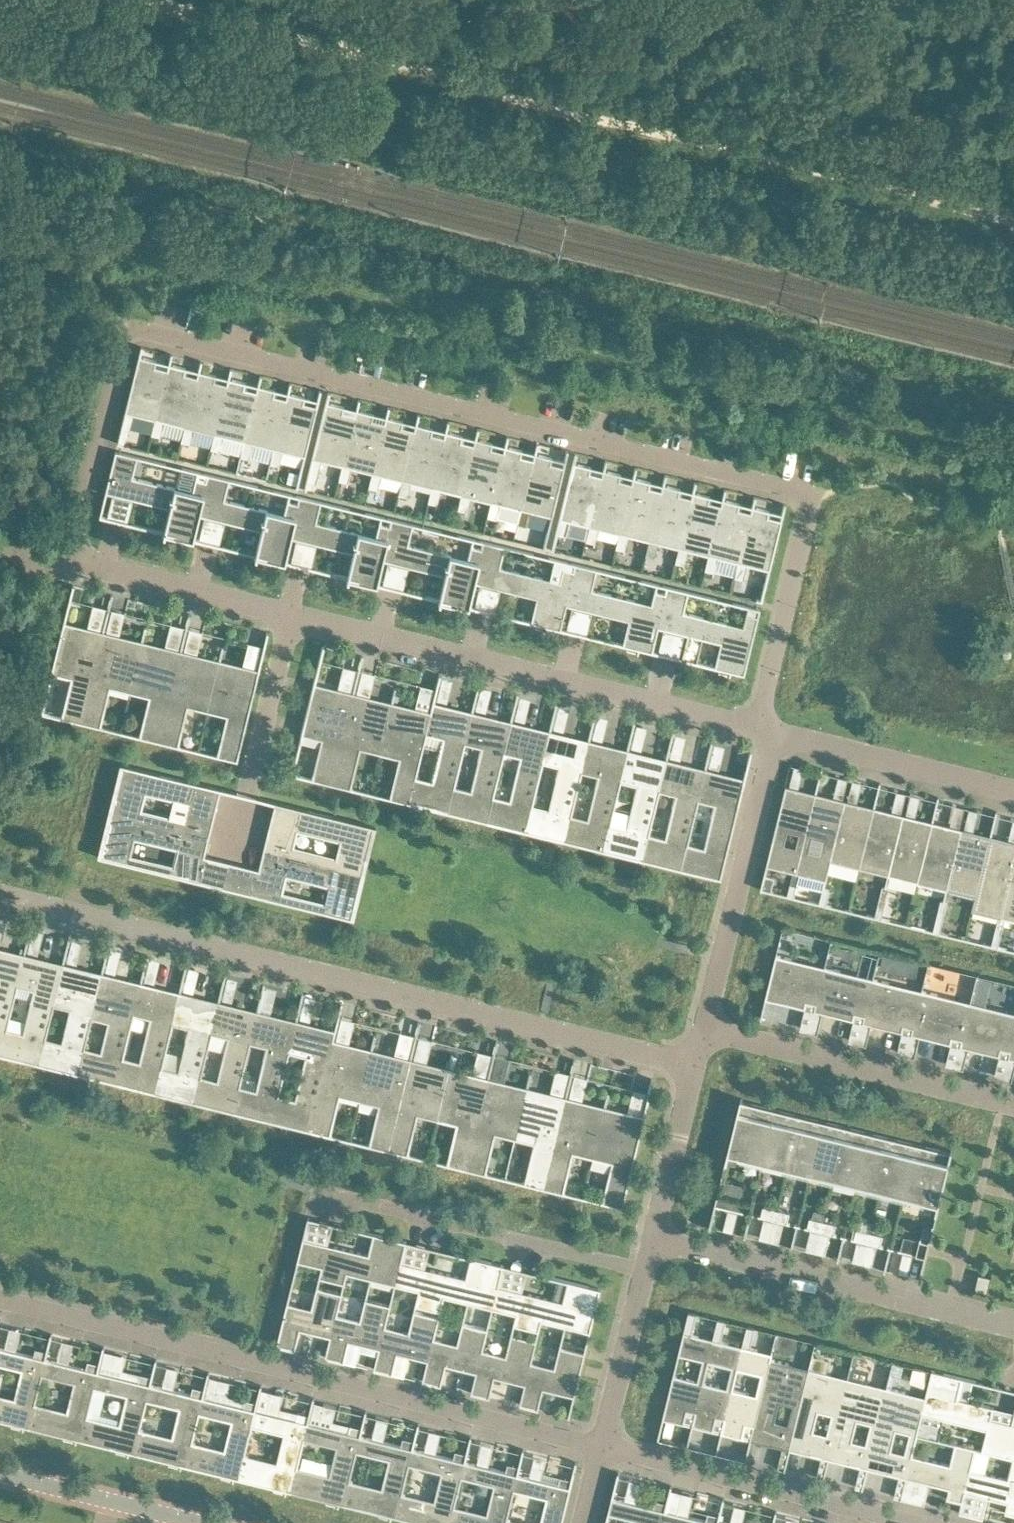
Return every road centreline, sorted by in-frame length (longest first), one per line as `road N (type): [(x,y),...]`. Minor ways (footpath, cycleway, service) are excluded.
road 1 (residential): [(293,613),(76,556),(71,543),(127,333),(808,499),(758,728)]
road 2 (residential): [(0,900),(694,1070)]
road 3 (residential): [(602,1448),(0,1297)]
road 4 (residential): [(758,728),(293,613)]
road 5 (residential): [(652,1241),(1013,1330)]
road 6 (residential): [(315,1190),(645,1271)]
road 7 (residential): [(703,1033),(1013,1108)]
road 8 (residential): [(908,1522),(602,1448)]
road 9 (residential): [(777,732),(703,1033)]
road 10 (residential): [(231,853),(293,613)]
road 11 (residential): [(1013,790),(777,732)]
road 12 (unclassified): [(195,1522),(0,1474)]
road 13 (residential): [(645,1271),(602,1448)]
road 14 (residential): [(694,1070),(652,1241)]

